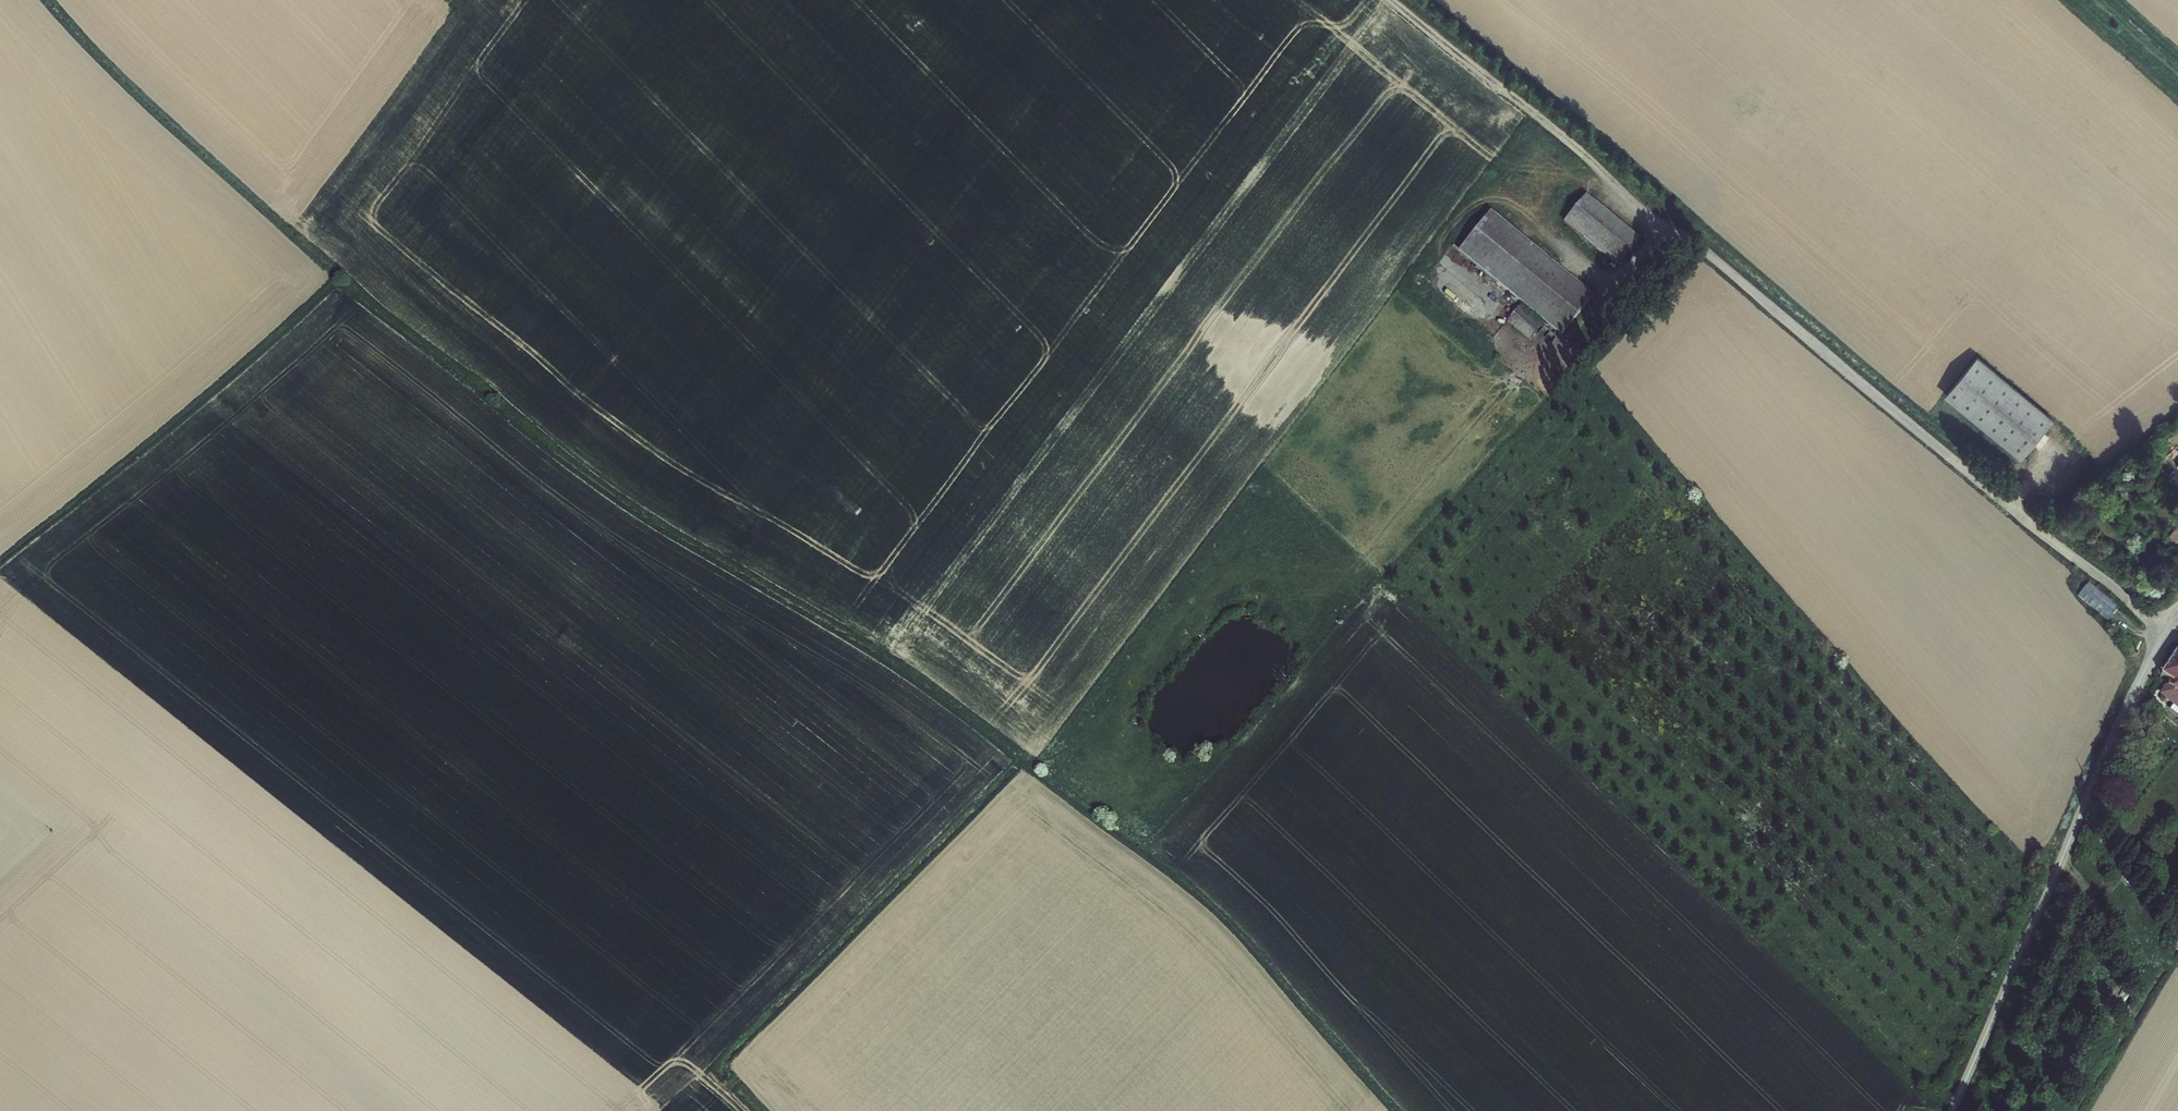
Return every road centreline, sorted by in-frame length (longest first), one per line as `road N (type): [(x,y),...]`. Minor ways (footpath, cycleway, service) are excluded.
road 1 (track): [(1393,0),(2166,631)]
road 2 (unclassified): [(1952,1110),(2177,610)]

